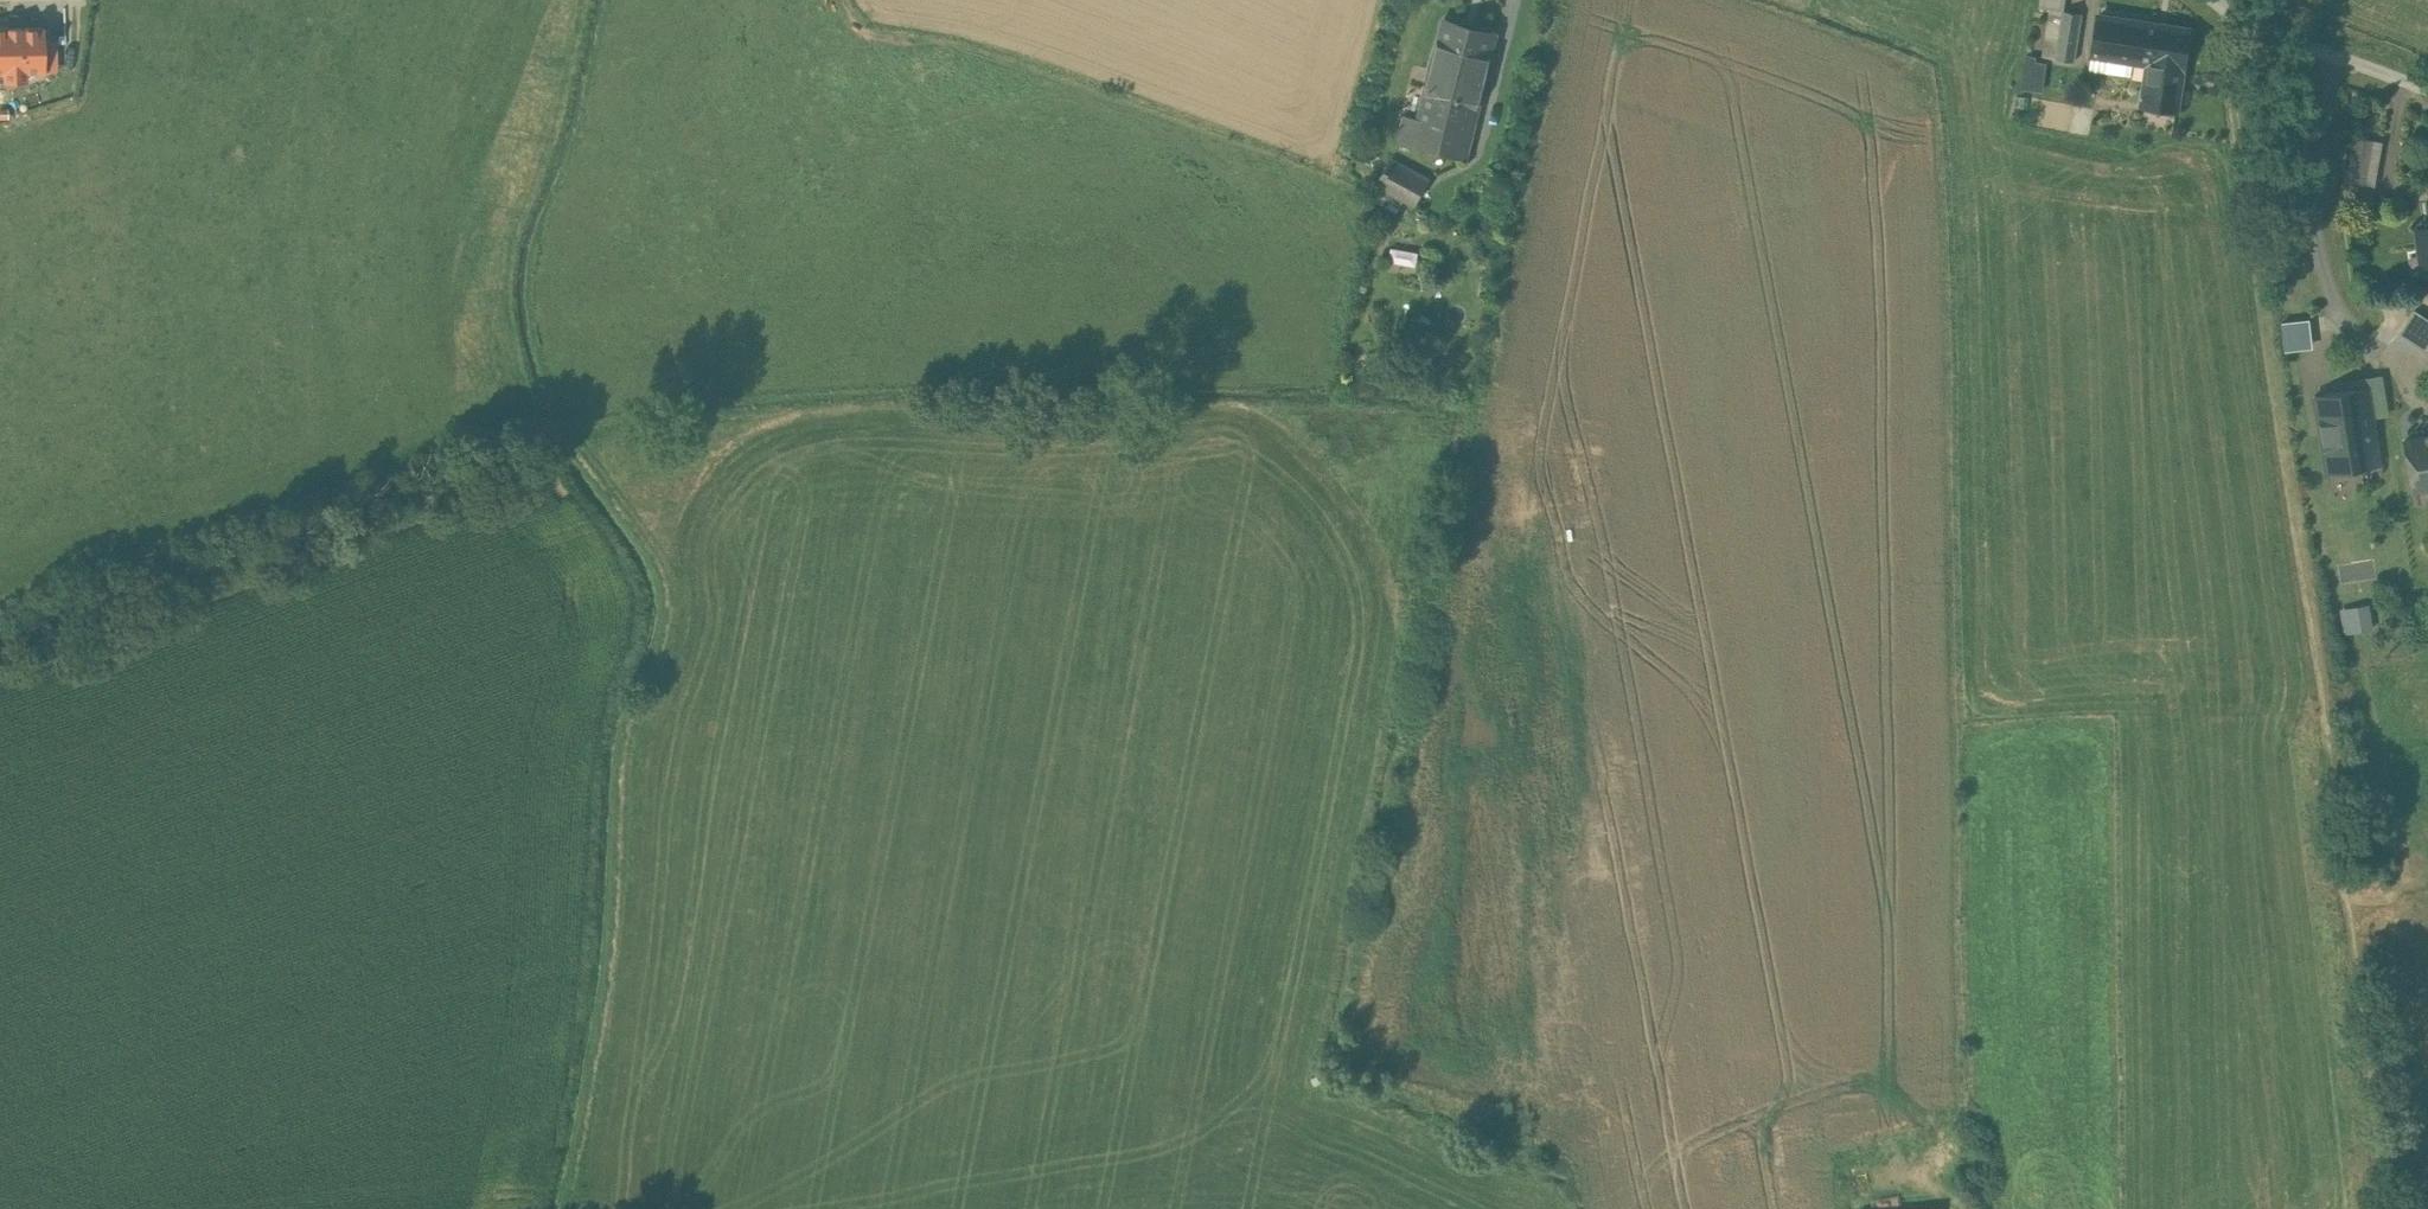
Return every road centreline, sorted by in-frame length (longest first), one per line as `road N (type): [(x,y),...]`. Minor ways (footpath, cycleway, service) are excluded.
road 1 (unclassified): [(2212,0),(2427,85)]

